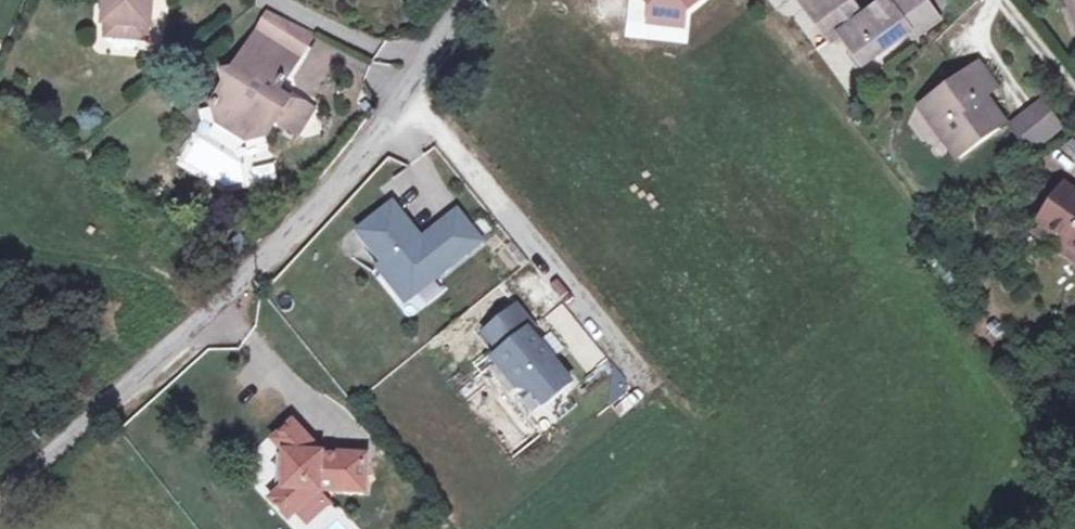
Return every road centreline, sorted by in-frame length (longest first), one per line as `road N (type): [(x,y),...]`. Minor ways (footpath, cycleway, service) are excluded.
road 1 (unclassified): [(479,0),(388,121),(88,429),(0,496)]

